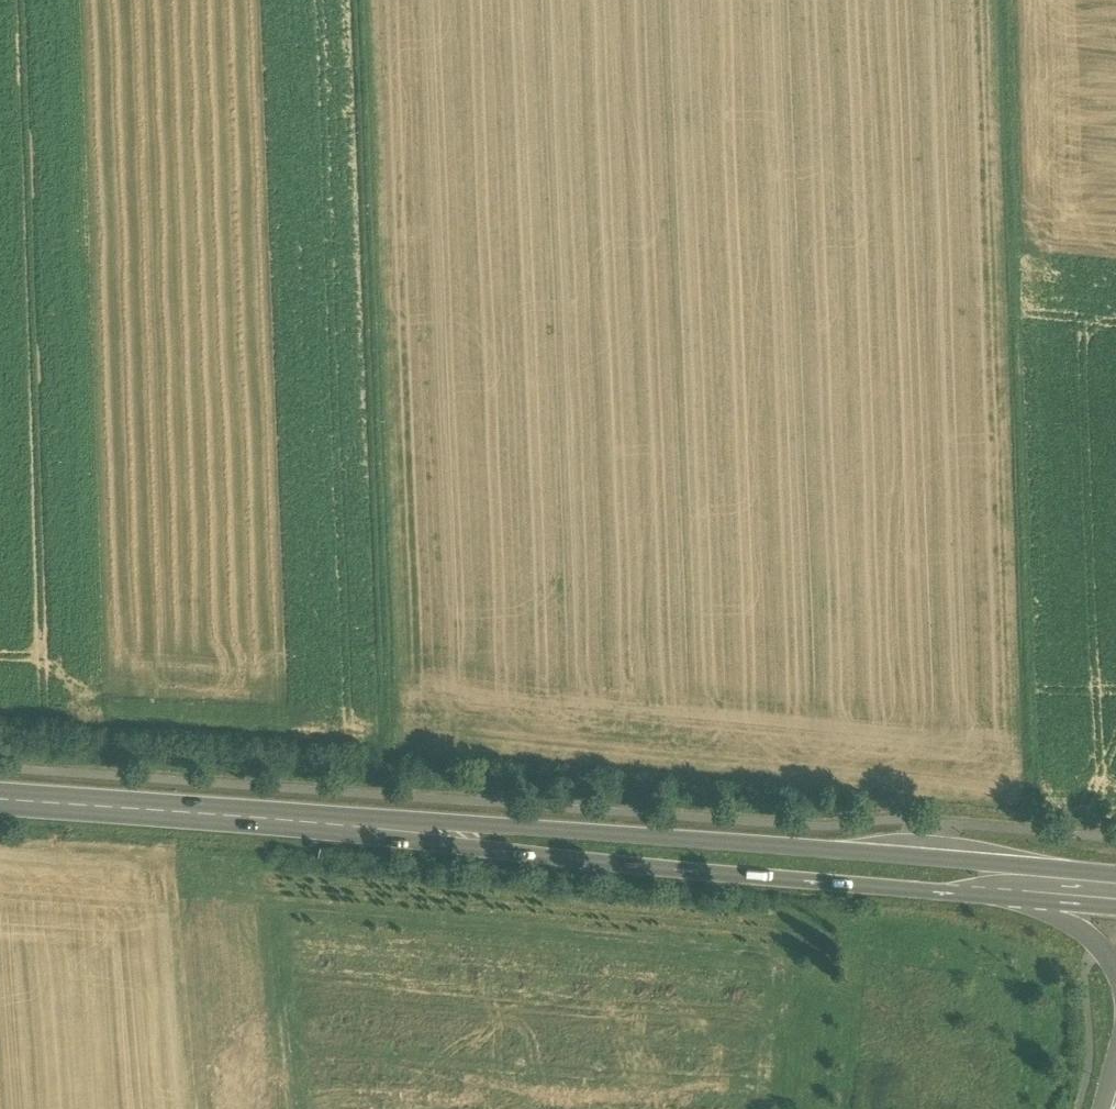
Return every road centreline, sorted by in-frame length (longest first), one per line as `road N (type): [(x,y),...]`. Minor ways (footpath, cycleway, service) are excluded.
road 1 (secondary): [(993,885),(0,801)]
road 2 (track): [(1003,0),(1030,804)]
road 3 (track): [(392,754),(362,0)]
road 4 (secondary): [(993,885),(1015,906),(1085,940),(1115,988)]
road 5 (secondary): [(1115,895),(993,885)]

